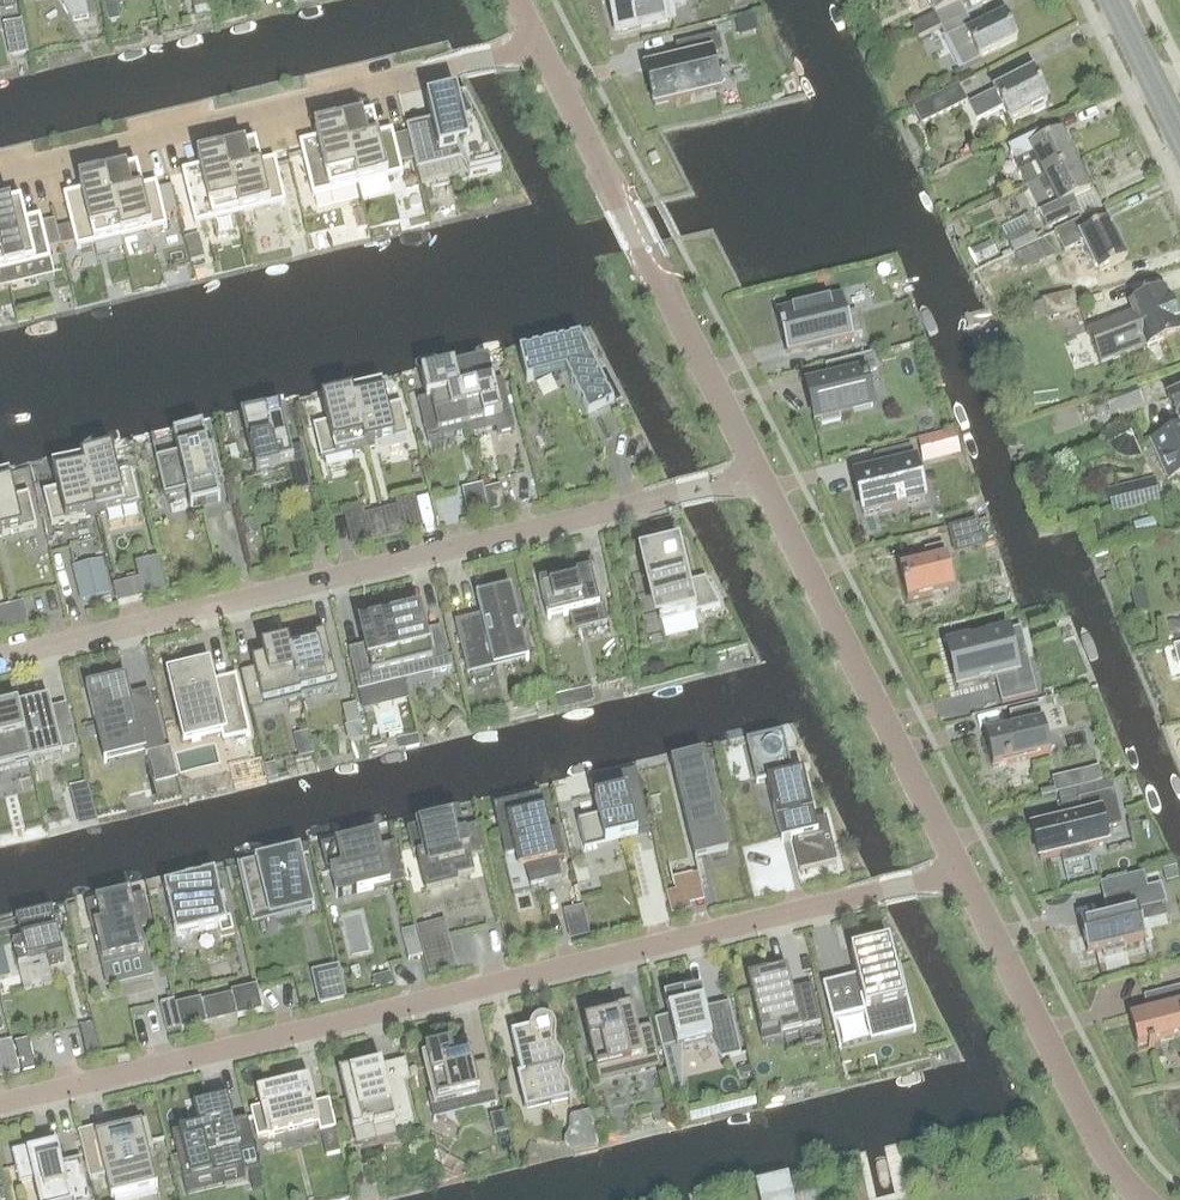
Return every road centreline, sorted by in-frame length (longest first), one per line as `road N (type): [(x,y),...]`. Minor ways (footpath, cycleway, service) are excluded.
road 1 (residential): [(961,871),(0,1106)]
road 2 (residential): [(0,658),(757,471)]
road 3 (residential): [(538,42),(757,471)]
road 4 (residential): [(464,68),(0,178)]
road 5 (residential): [(757,471),(961,871)]
road 6 (residential): [(961,871),(1111,1159),(1148,1199)]
road 7 (secondary): [(1179,138),(1112,0)]

